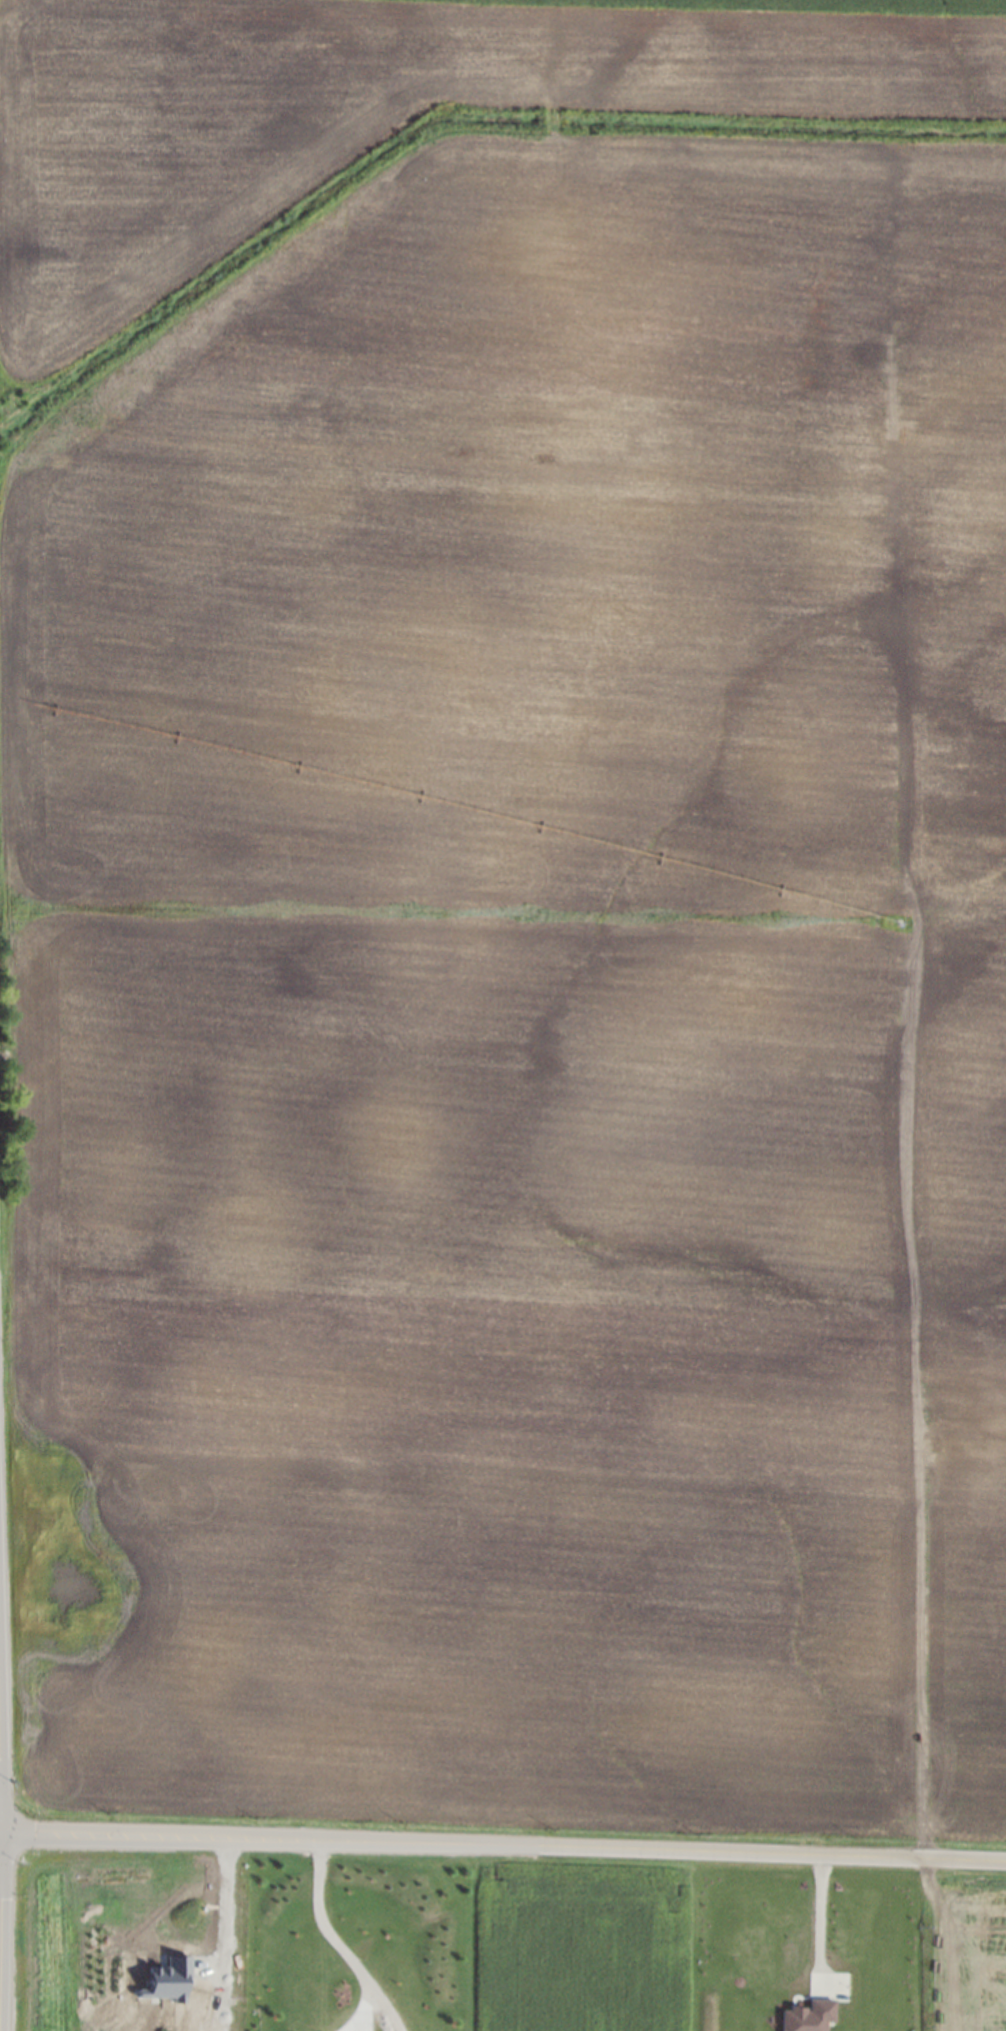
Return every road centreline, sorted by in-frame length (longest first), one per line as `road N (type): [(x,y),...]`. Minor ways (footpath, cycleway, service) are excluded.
road 1 (tertiary): [(0,1828),(1005,1859)]

